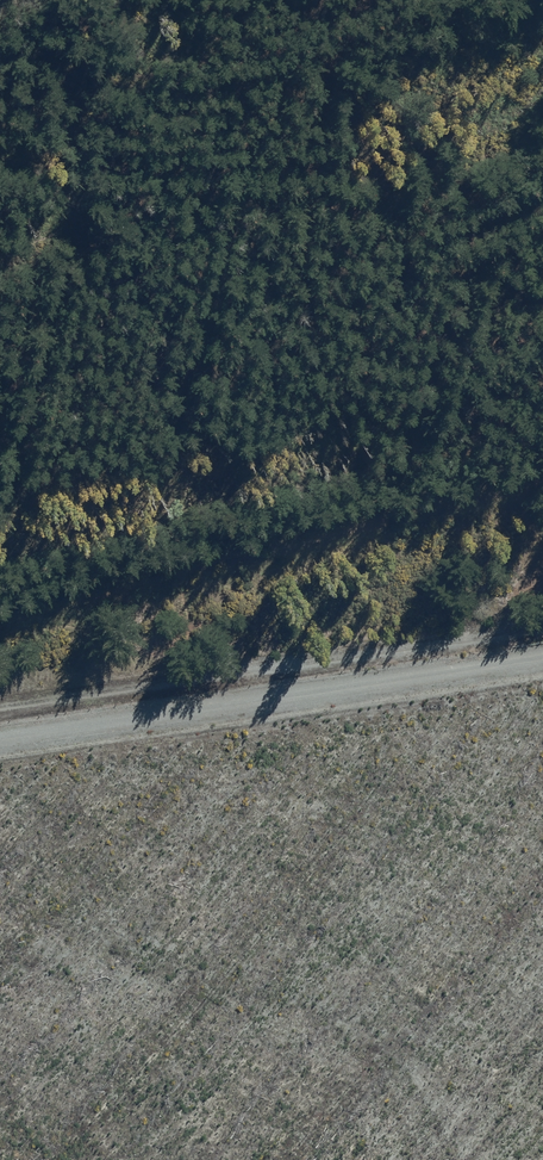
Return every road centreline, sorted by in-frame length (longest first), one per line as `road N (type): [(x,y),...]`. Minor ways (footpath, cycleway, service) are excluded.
road 1 (track): [(0,254),(53,215),(121,187),(322,193),(360,202),(542,306)]
road 2 (track): [(0,709),(542,628)]
road 3 (unclassified): [(0,734),(542,656)]
road 4 (track): [(542,501),(522,644)]

